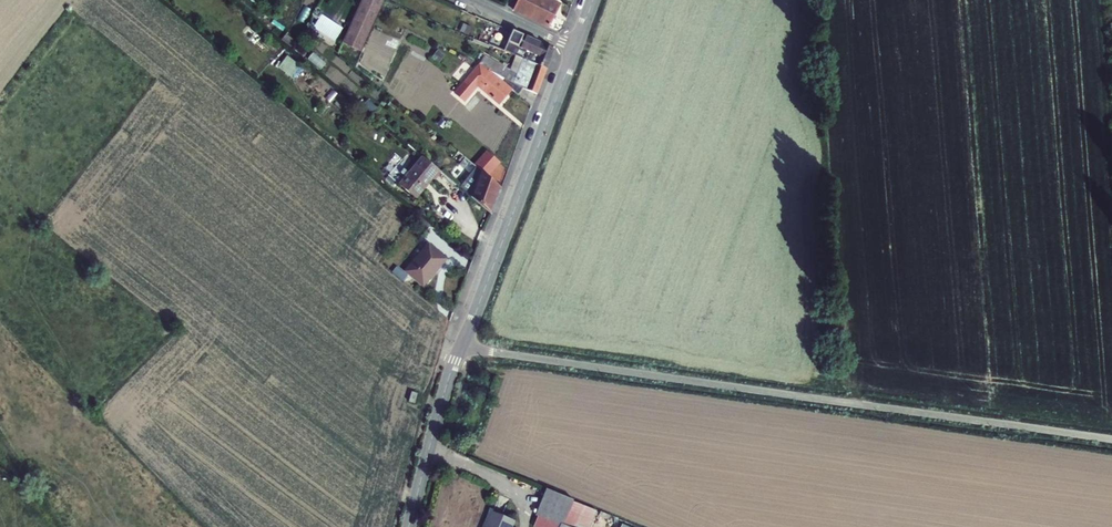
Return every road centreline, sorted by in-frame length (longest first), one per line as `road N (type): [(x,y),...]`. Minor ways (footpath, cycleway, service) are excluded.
road 1 (unclassified): [(461,347),(1111,439)]
road 2 (residential): [(461,347),(576,48)]
road 3 (unclassified): [(409,526),(461,347)]

